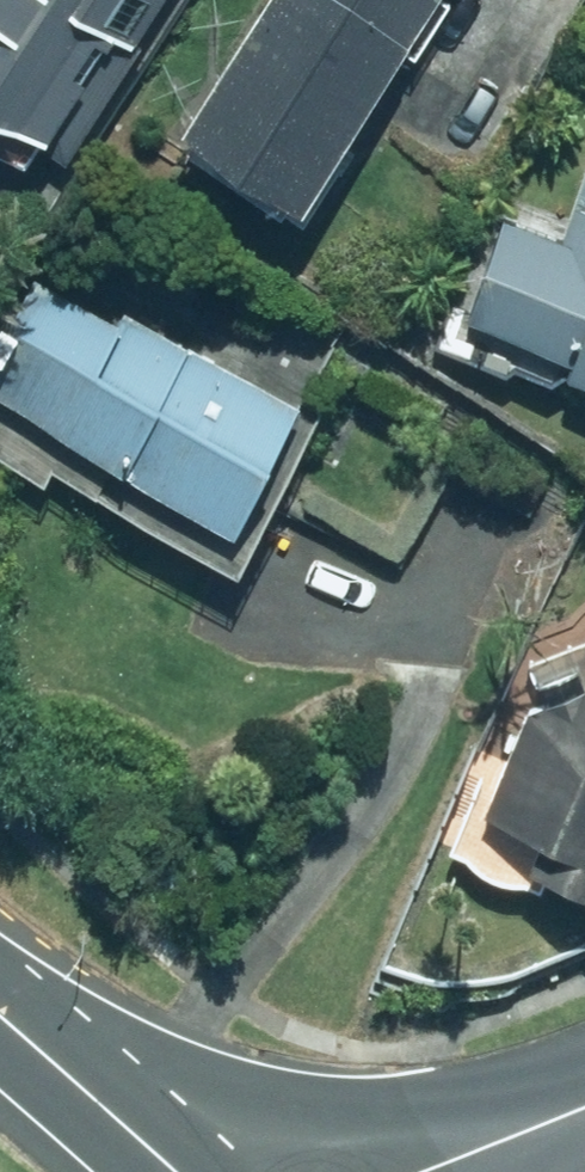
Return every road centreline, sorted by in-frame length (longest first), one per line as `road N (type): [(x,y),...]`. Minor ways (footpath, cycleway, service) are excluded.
road 1 (tertiary): [(0,1021),(172,1171)]
road 2 (tertiary): [(427,1171),(584,1109)]

